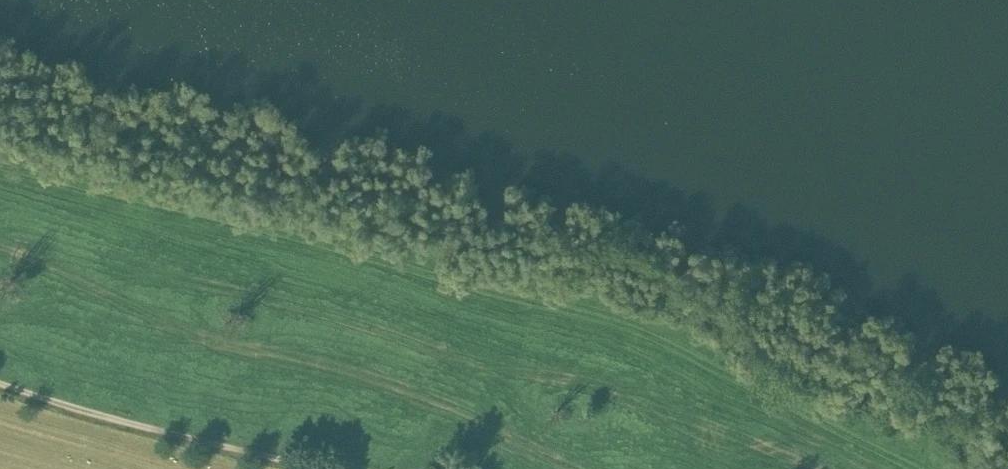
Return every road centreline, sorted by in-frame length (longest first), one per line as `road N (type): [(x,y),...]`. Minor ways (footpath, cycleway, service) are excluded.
road 1 (track): [(319,468),(0,386)]

